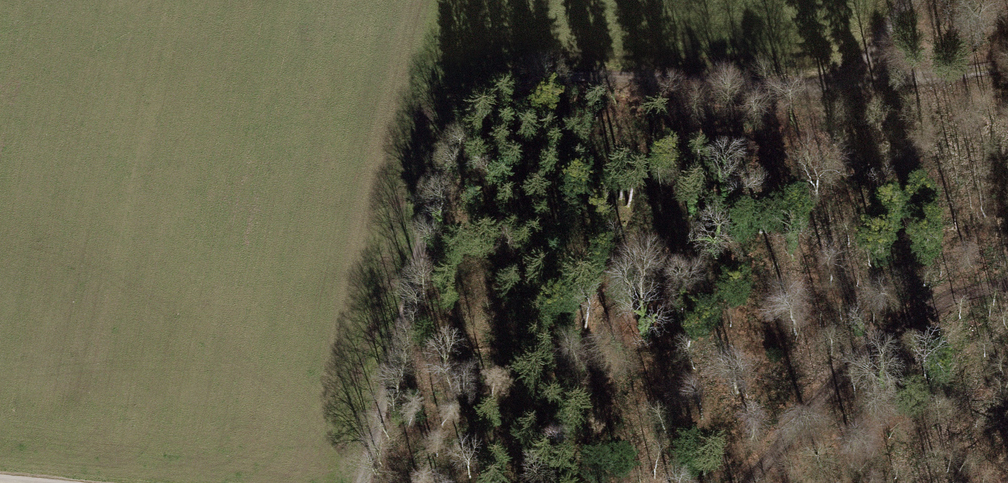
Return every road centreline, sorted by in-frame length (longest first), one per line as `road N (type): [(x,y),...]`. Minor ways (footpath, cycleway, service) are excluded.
road 1 (track): [(913,0),(855,82),(788,91),(542,75),(485,103),(442,156),(360,482)]
road 2 (track): [(759,482),(899,325),(1007,282)]
road 3 (track): [(1007,65),(855,82)]

